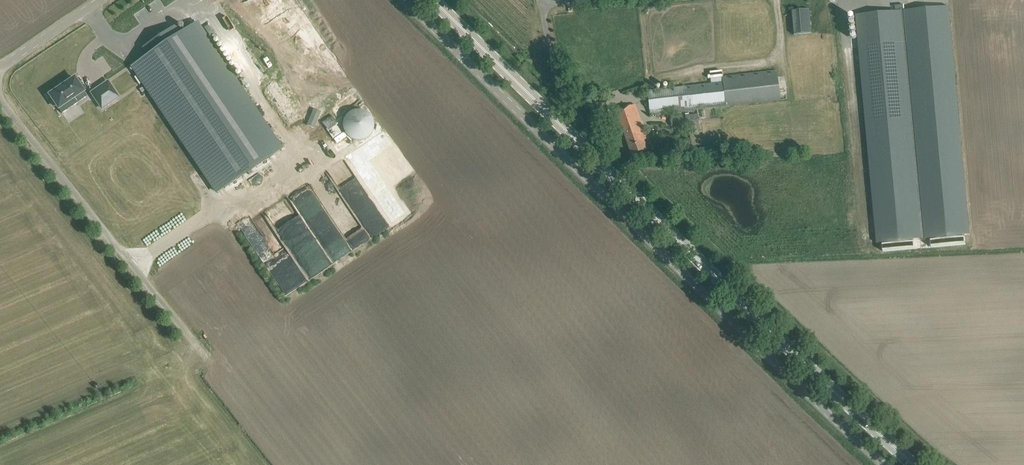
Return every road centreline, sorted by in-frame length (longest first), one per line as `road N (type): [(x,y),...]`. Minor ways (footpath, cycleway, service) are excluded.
road 1 (primary): [(915,464),(433,0)]
road 2 (unclassified): [(884,464),(404,0)]
road 3 (track): [(0,99),(207,359)]
road 4 (unclassified): [(100,0),(0,66)]

